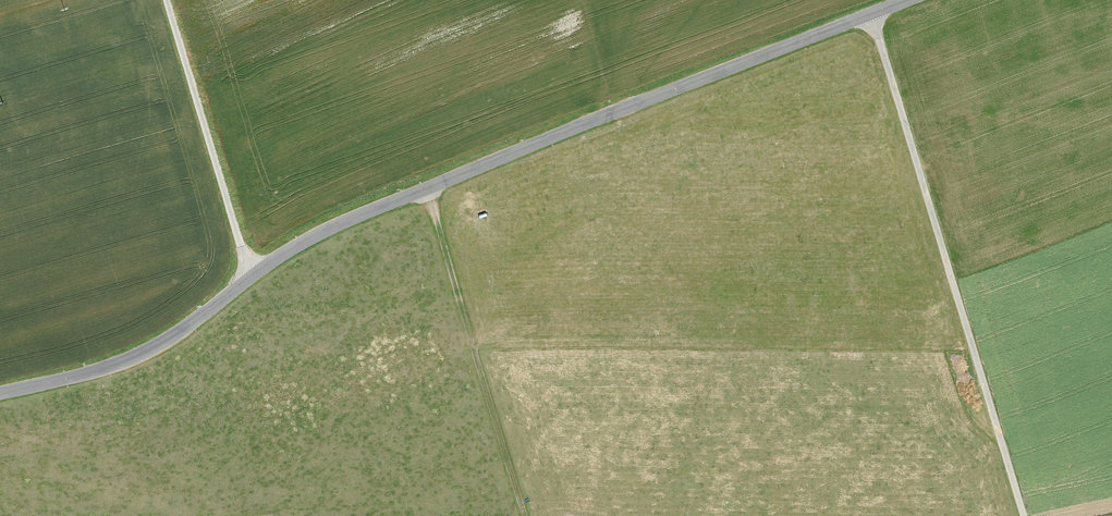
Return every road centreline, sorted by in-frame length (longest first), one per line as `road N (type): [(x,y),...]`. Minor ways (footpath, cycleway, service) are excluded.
road 1 (tertiary): [(904,0),(364,212),(300,242),(123,361),(0,390)]
road 2 (track): [(868,14),(1023,515)]
road 3 (track): [(248,277),(164,0)]

